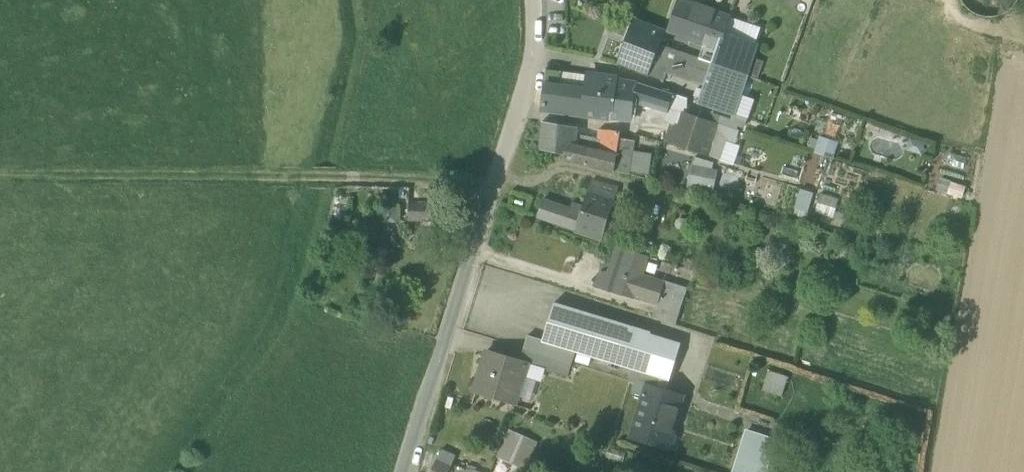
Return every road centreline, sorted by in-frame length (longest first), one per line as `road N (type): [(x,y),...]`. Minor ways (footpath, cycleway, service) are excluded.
road 1 (track): [(496,183),(0,176)]
road 2 (residential): [(533,0),(535,52),(406,471)]

